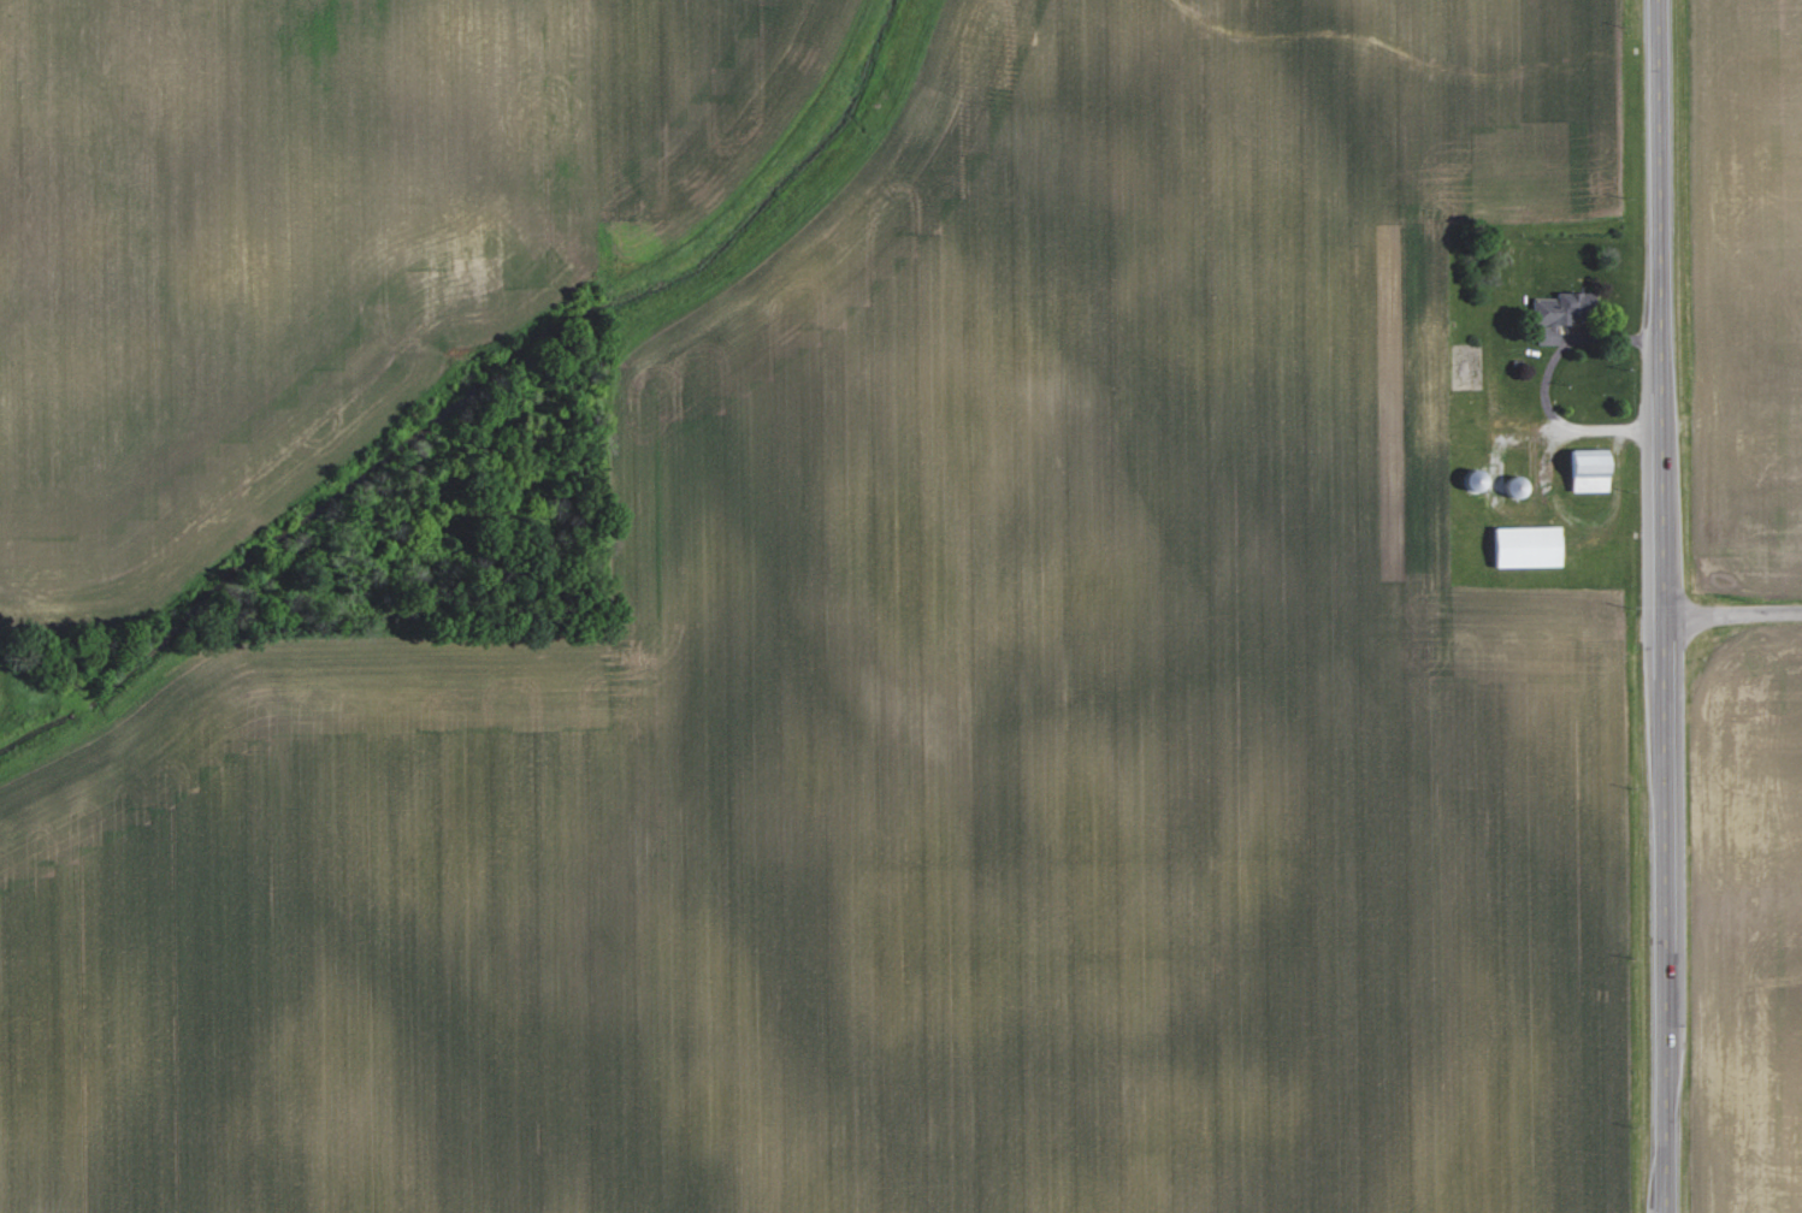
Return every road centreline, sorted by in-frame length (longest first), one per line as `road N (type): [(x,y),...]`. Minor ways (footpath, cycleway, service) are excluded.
road 1 (primary): [(1659,0),(1667,1212)]
road 2 (residential): [(1664,625),(1801,621)]

